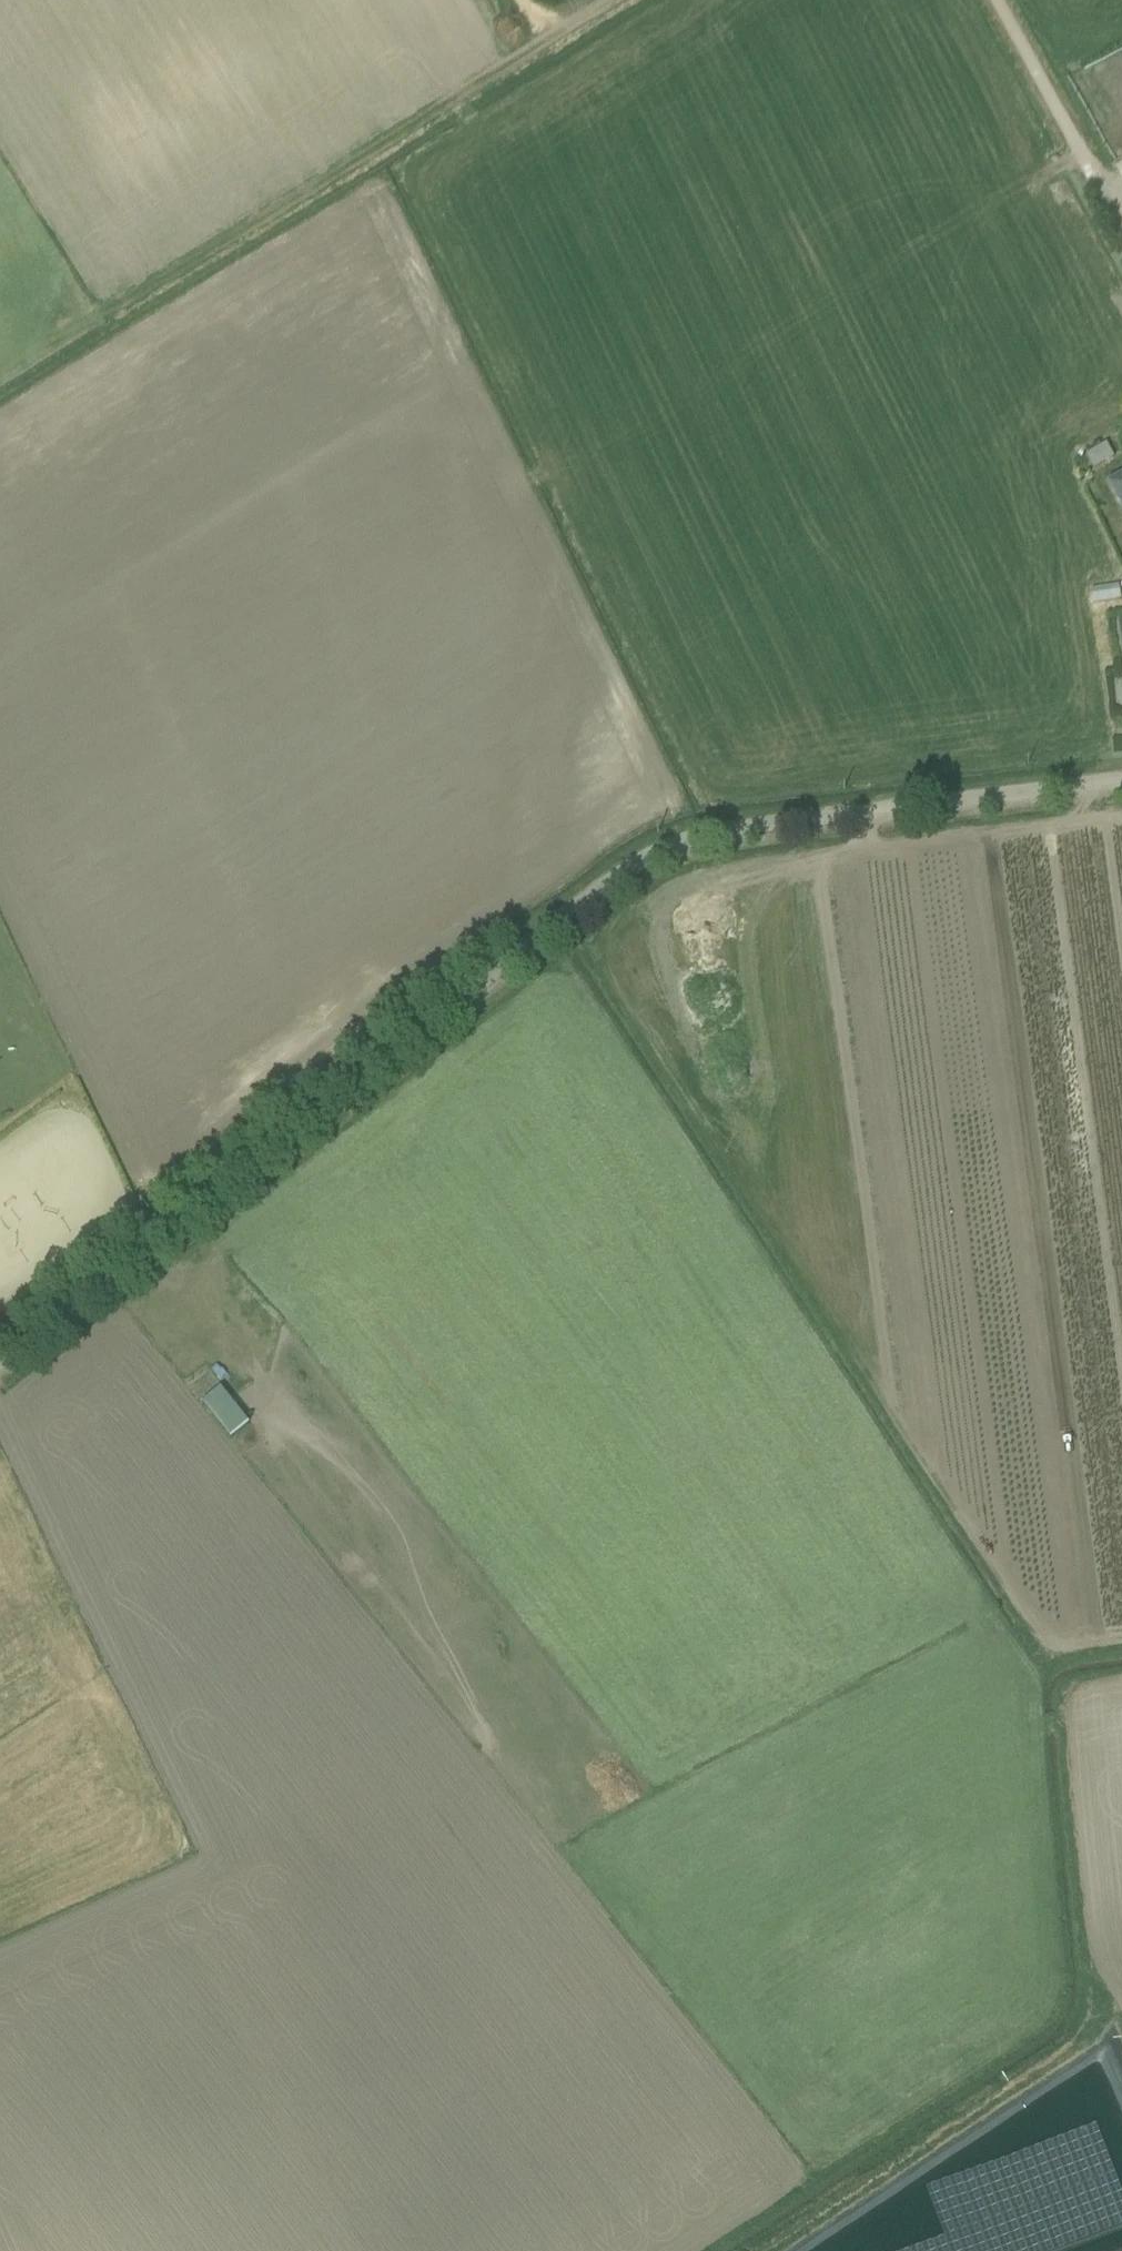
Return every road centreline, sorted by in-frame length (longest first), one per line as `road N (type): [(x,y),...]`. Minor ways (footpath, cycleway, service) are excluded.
road 1 (unclassified): [(1121,776),(724,816),(656,831),(593,873),(0,1364)]
road 2 (track): [(1092,177),(998,0)]
road 3 (track): [(613,0),(451,101)]

